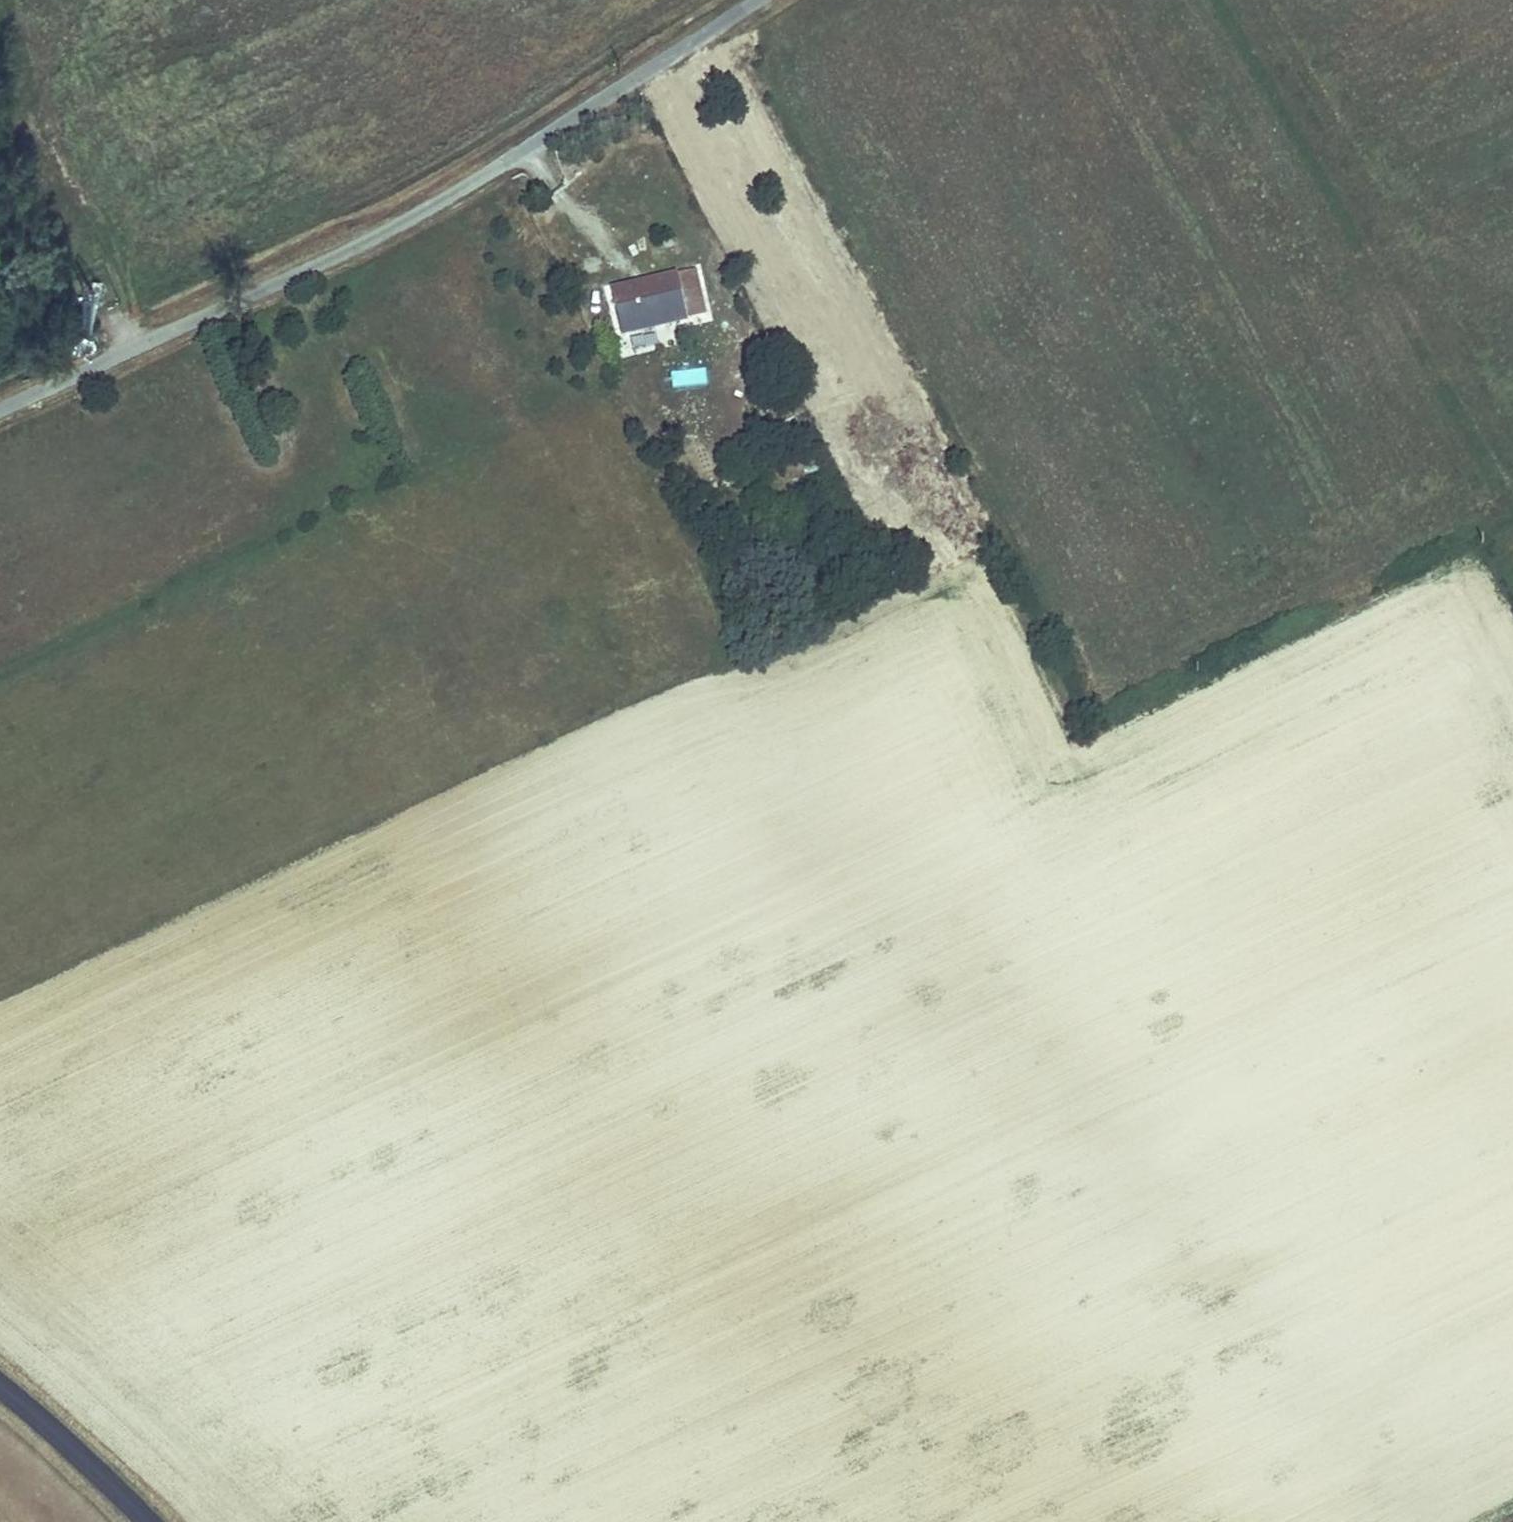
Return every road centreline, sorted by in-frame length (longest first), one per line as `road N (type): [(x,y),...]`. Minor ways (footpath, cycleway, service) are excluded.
road 1 (unclassified): [(0,409),(411,218),(756,0)]
road 2 (unclassified): [(150,1521),(0,1385)]

